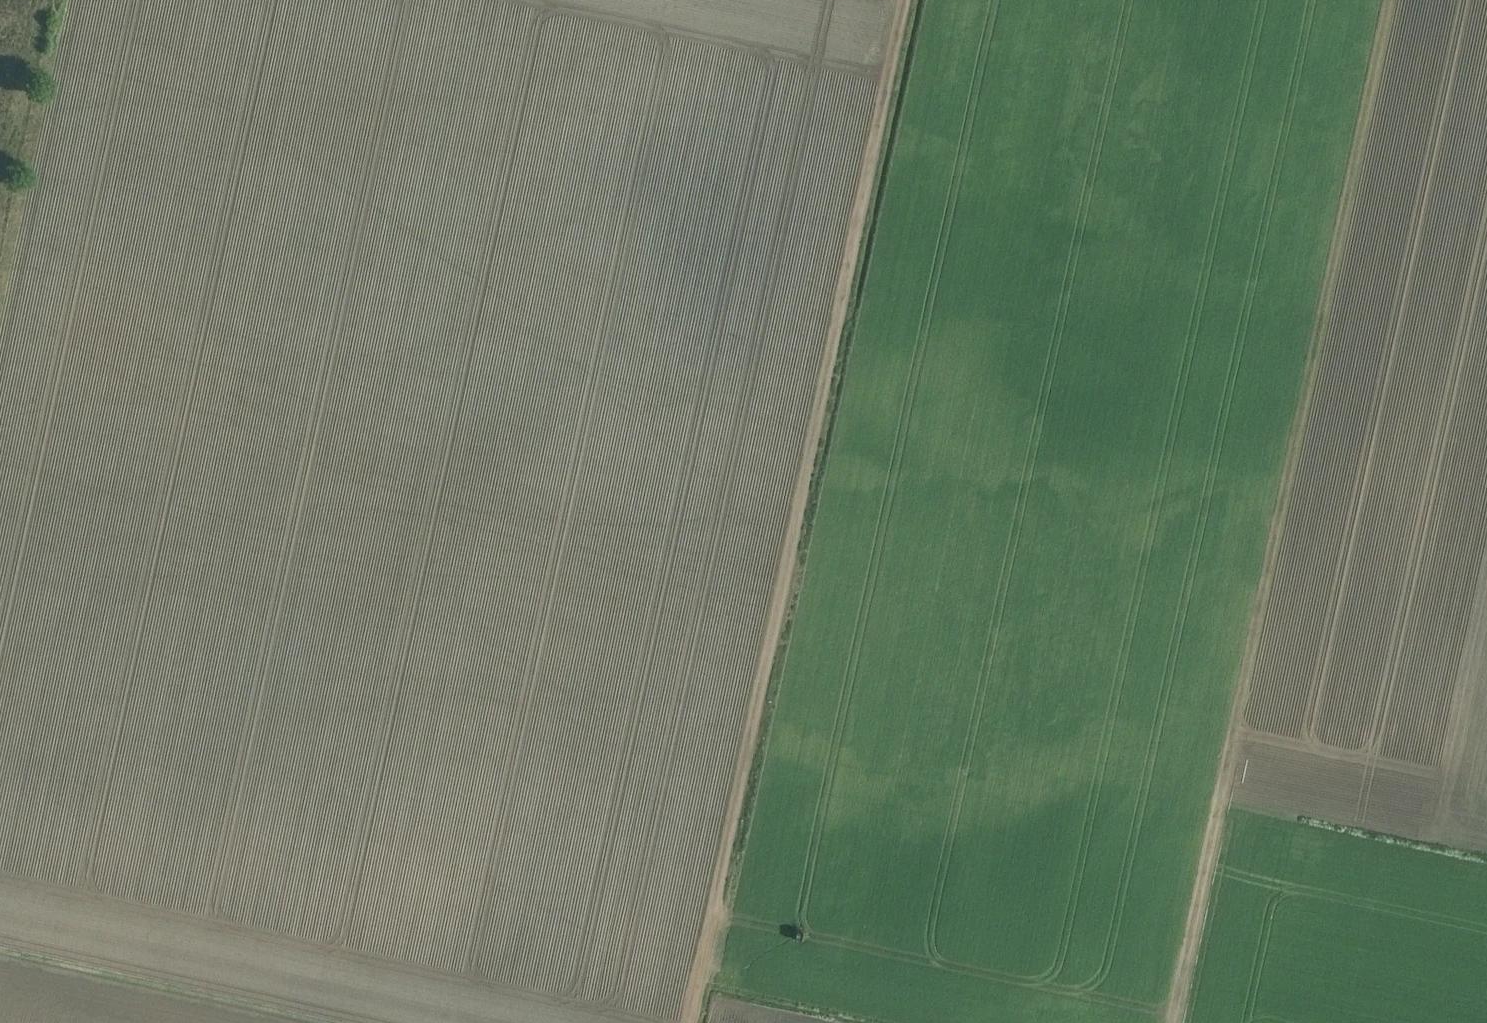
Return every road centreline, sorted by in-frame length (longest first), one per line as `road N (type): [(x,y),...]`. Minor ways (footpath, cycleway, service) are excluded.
road 1 (track): [(1384,0),(1168,1022)]
road 2 (track): [(699,1022),(914,0)]

